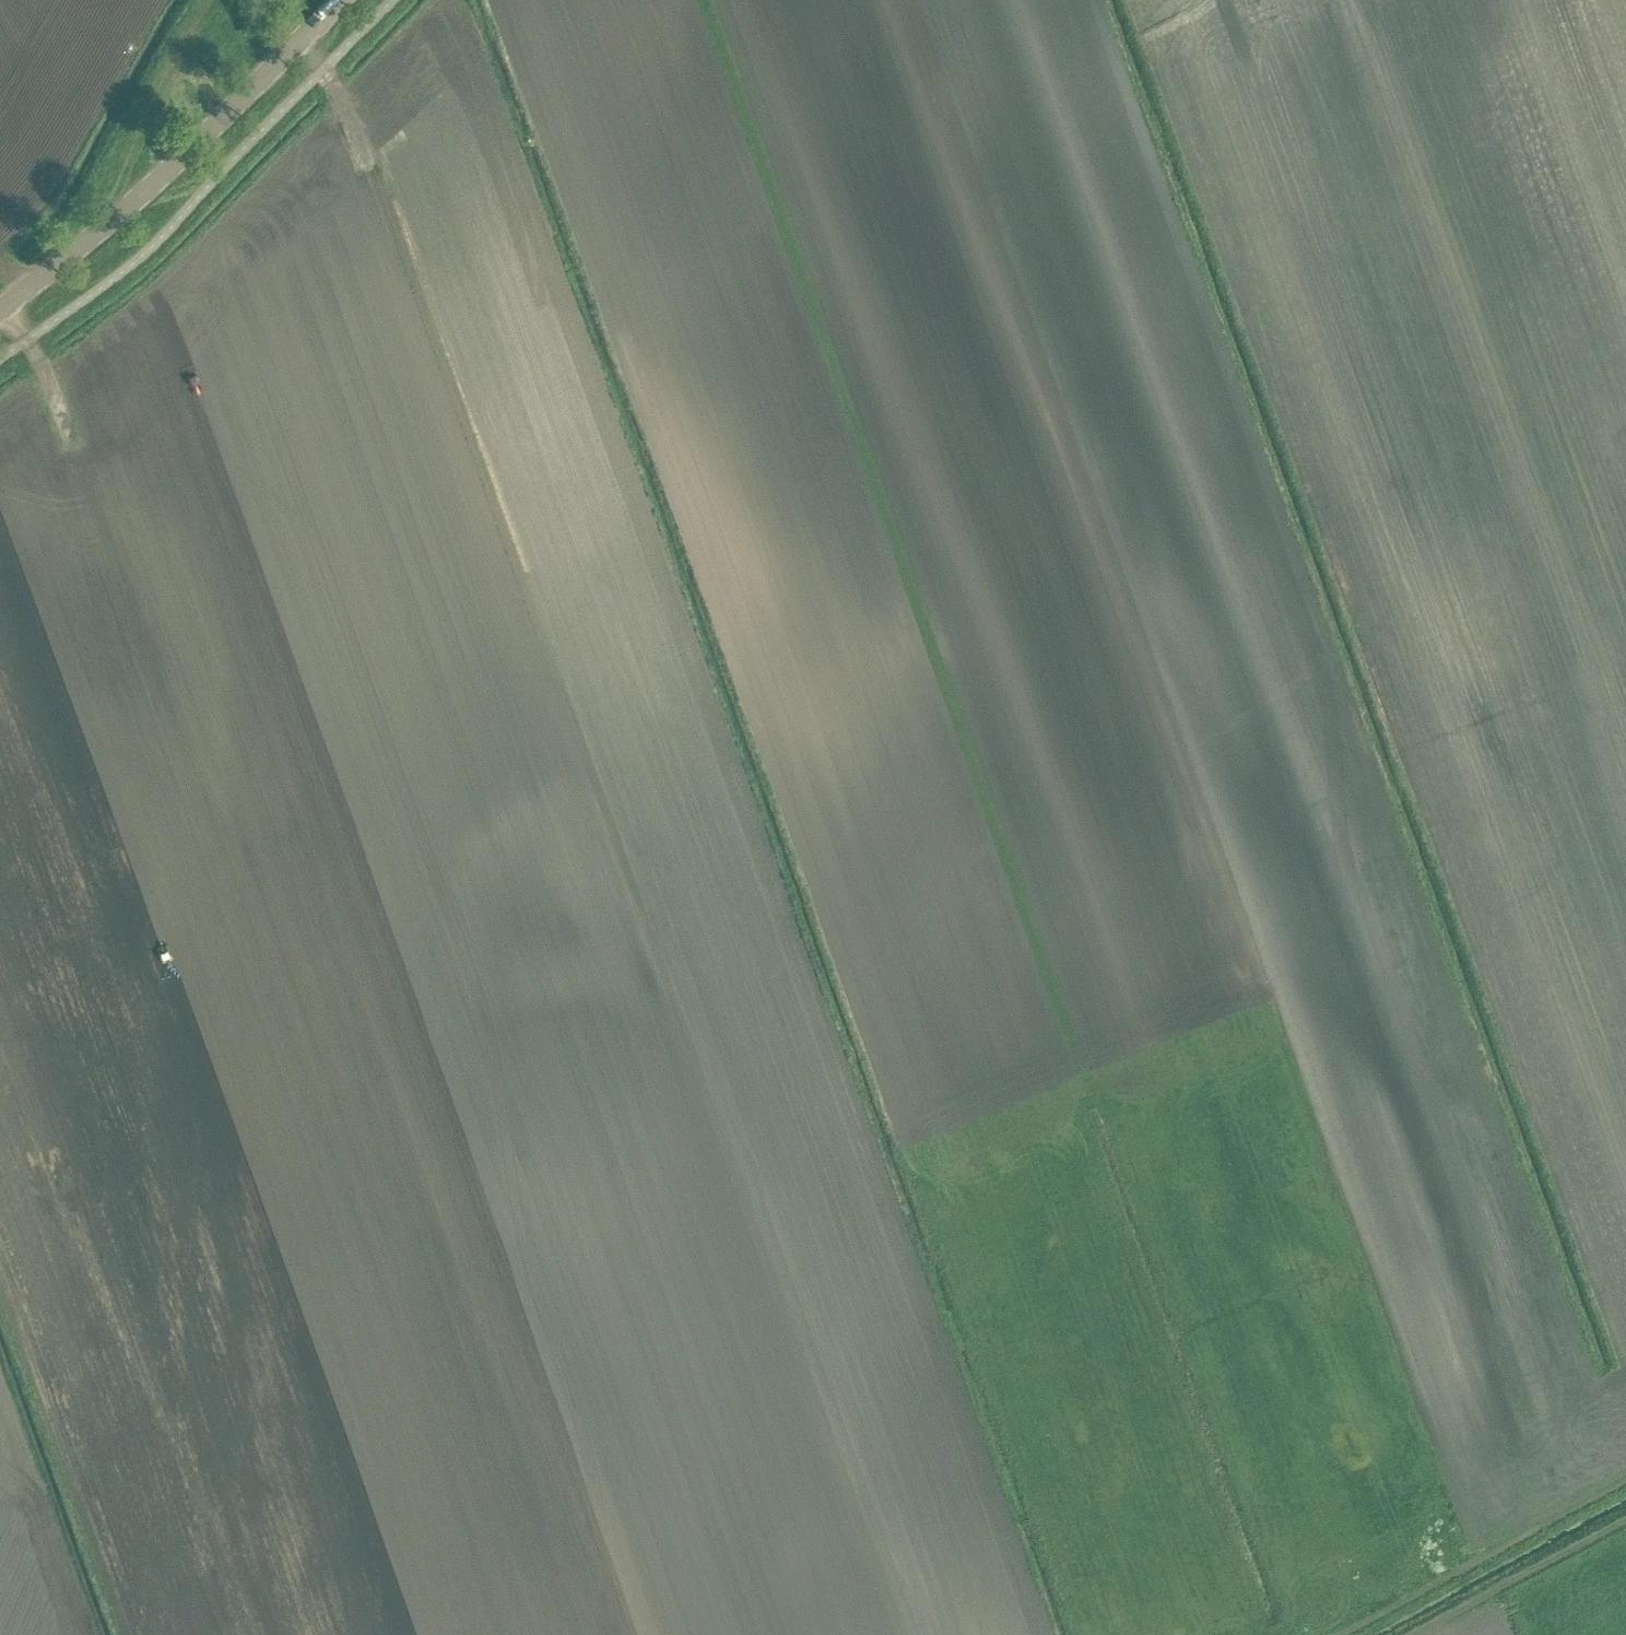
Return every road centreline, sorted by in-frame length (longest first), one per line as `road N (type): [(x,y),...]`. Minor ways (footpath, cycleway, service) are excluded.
road 1 (tertiary): [(0,309),(197,148),(335,0)]

